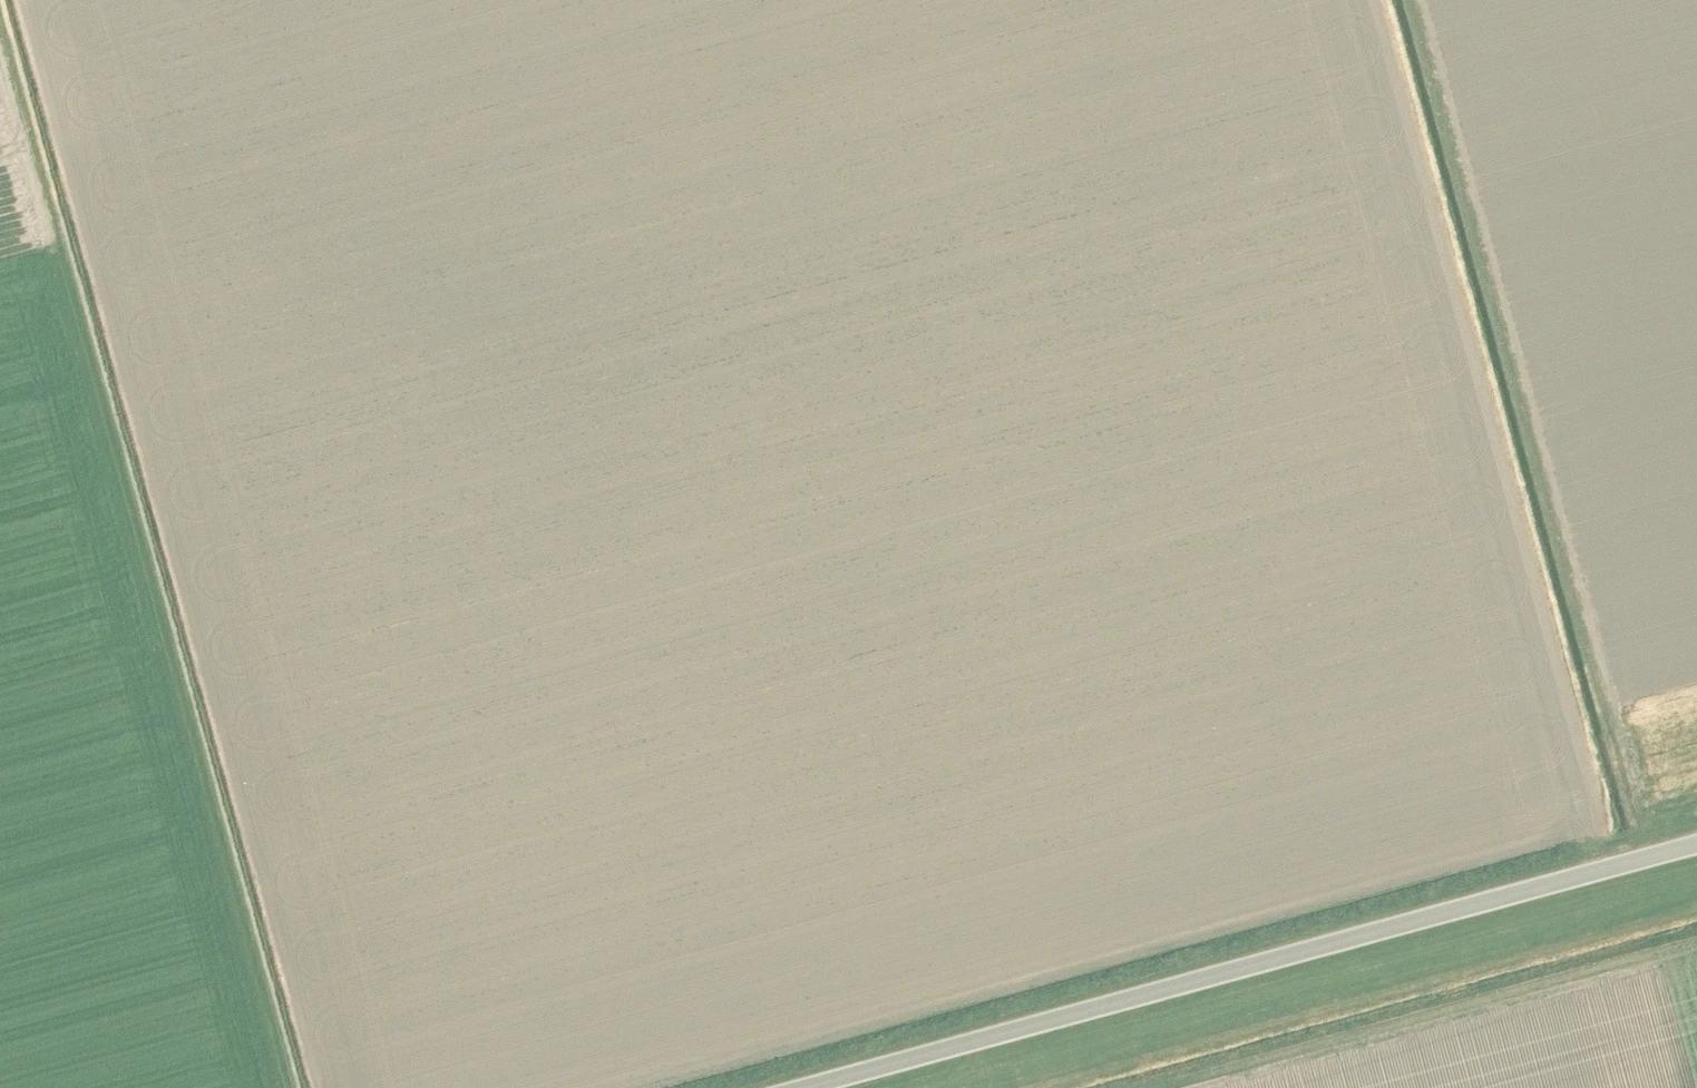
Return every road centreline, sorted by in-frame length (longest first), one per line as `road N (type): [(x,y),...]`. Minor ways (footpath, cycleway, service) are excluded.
road 1 (unclassified): [(1696,831),(763,1087)]

